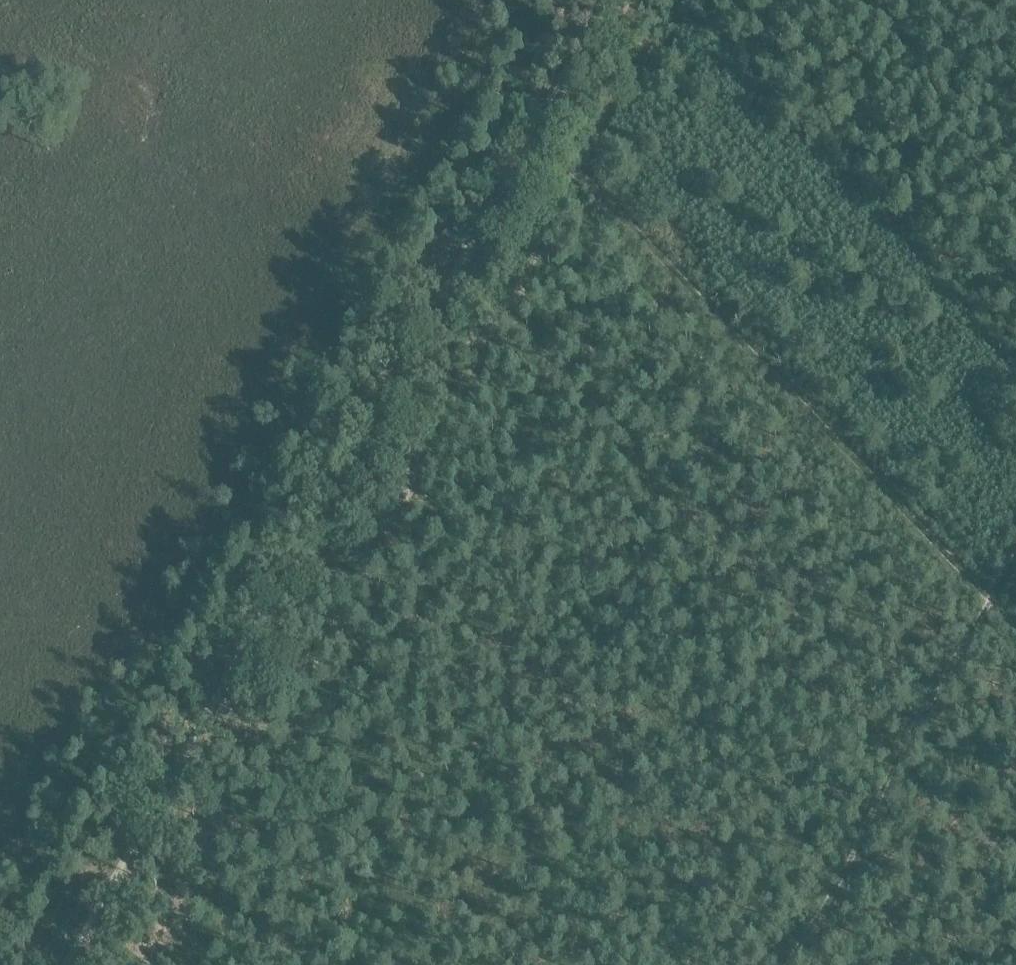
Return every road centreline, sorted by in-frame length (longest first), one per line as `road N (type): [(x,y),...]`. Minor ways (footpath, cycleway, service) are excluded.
road 1 (track): [(620,0),(81,964)]
road 2 (track): [(542,140),(1015,632)]
road 3 (track): [(789,964),(1015,545)]

